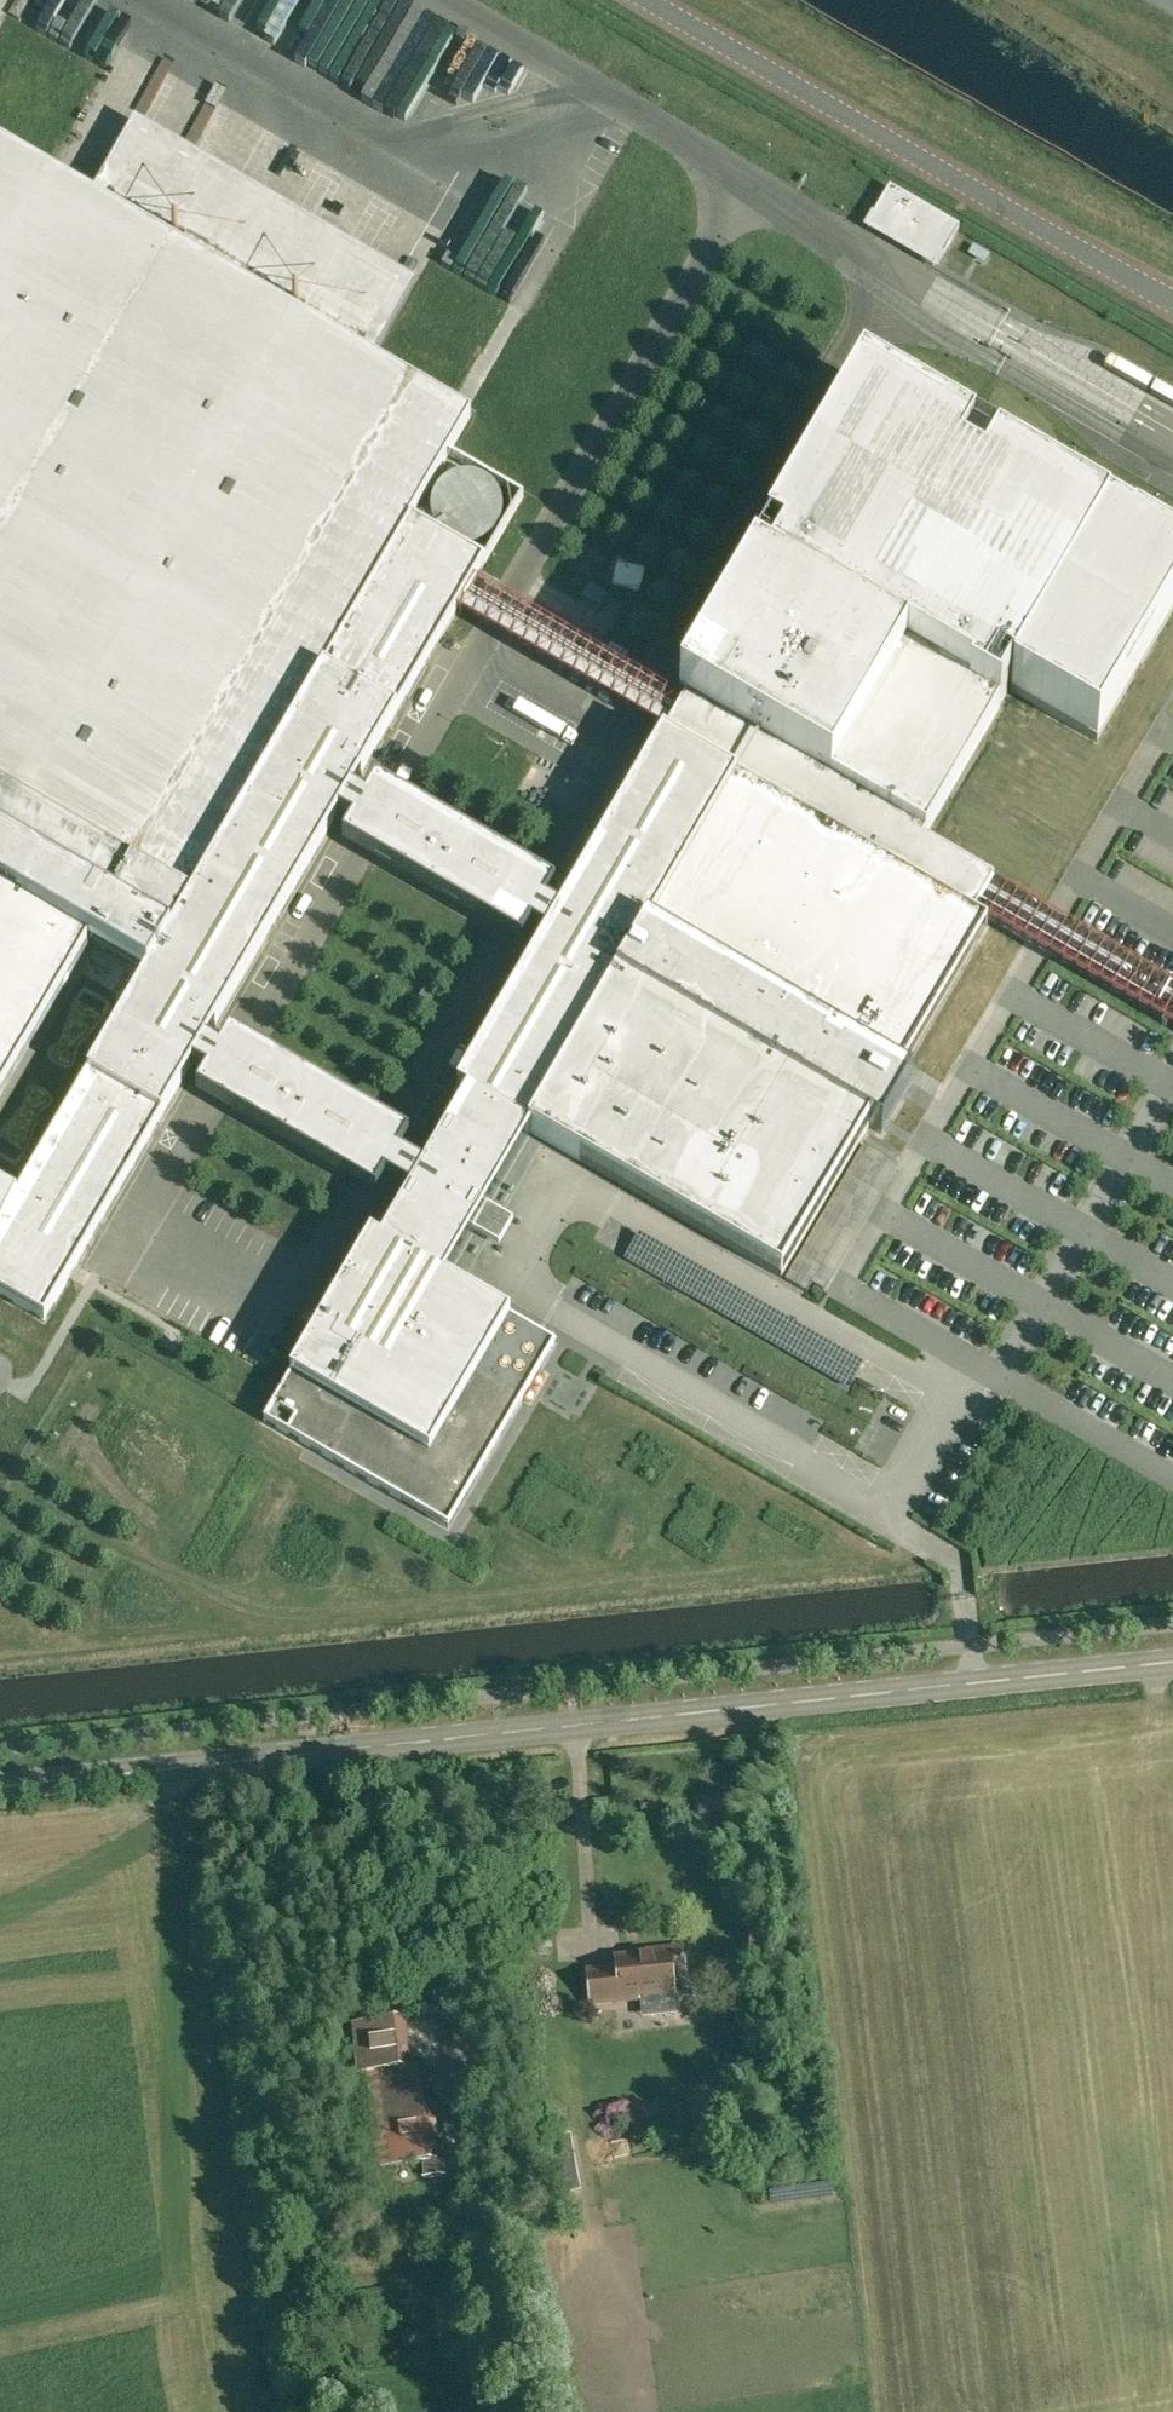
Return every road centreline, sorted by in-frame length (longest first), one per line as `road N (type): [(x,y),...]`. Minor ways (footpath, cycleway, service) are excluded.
road 1 (tertiary): [(0,1784),(1172,1664)]
road 2 (unclassified): [(1172,300),(649,0)]

